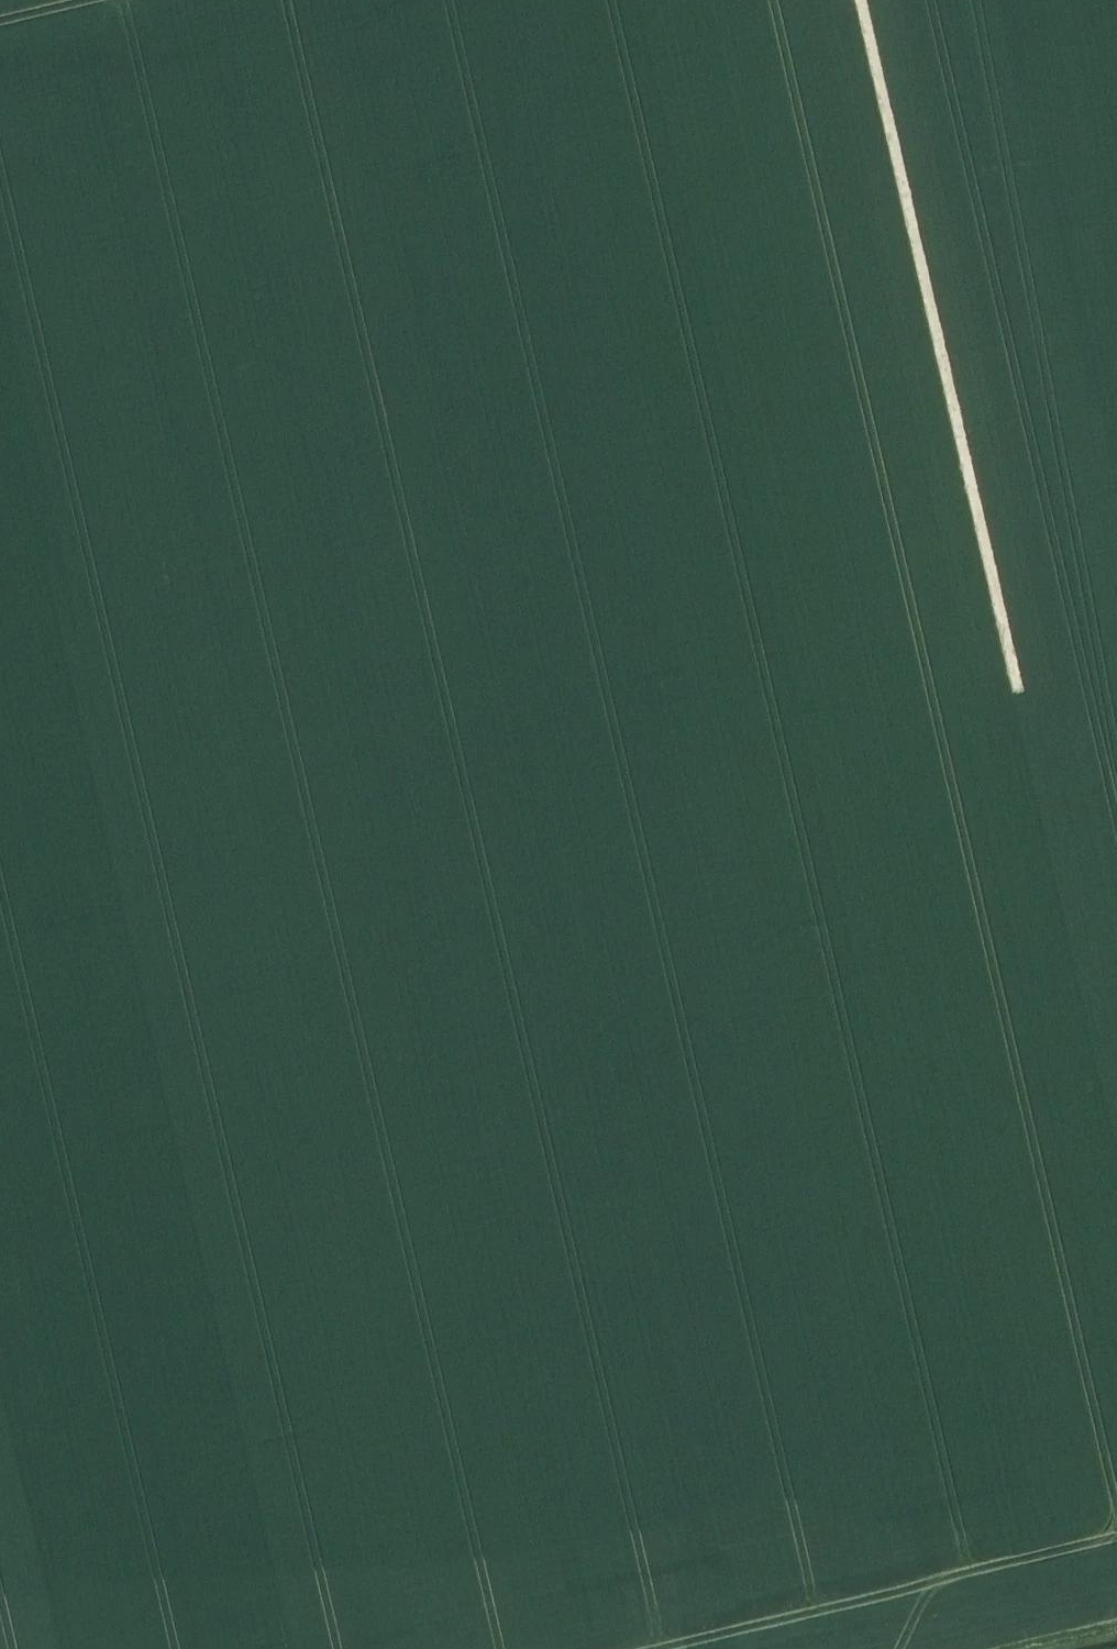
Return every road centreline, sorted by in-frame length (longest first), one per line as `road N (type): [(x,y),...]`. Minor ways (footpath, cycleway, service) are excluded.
road 1 (unclassified): [(1019,688),(859,0)]

